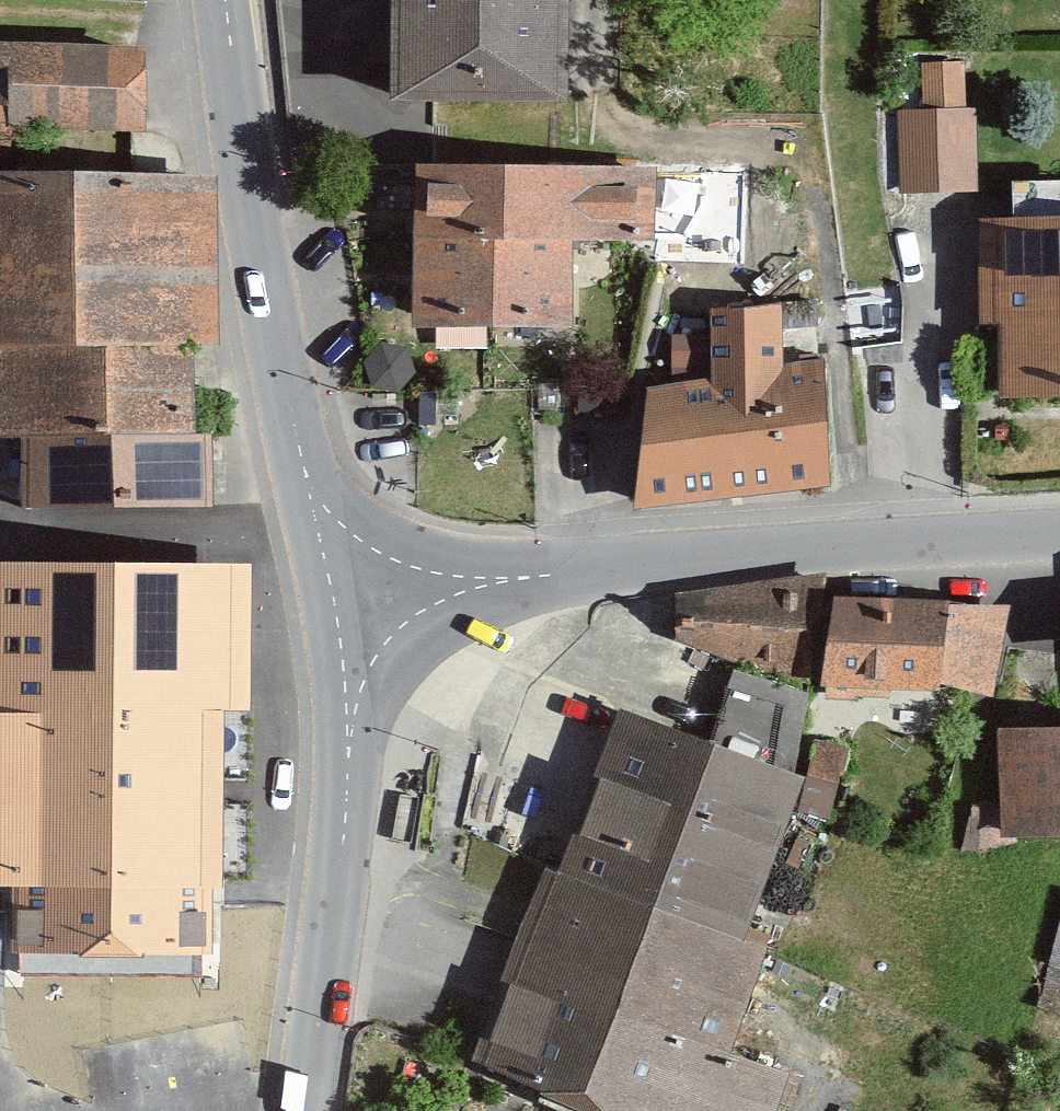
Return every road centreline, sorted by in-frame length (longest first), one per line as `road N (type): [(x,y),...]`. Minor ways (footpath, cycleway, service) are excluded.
road 1 (tertiary): [(342,595),(1059,533)]
road 2 (tertiary): [(342,595),(305,475),(262,259),(227,0)]
road 3 (tertiary): [(314,1110),(345,771),(342,595)]

